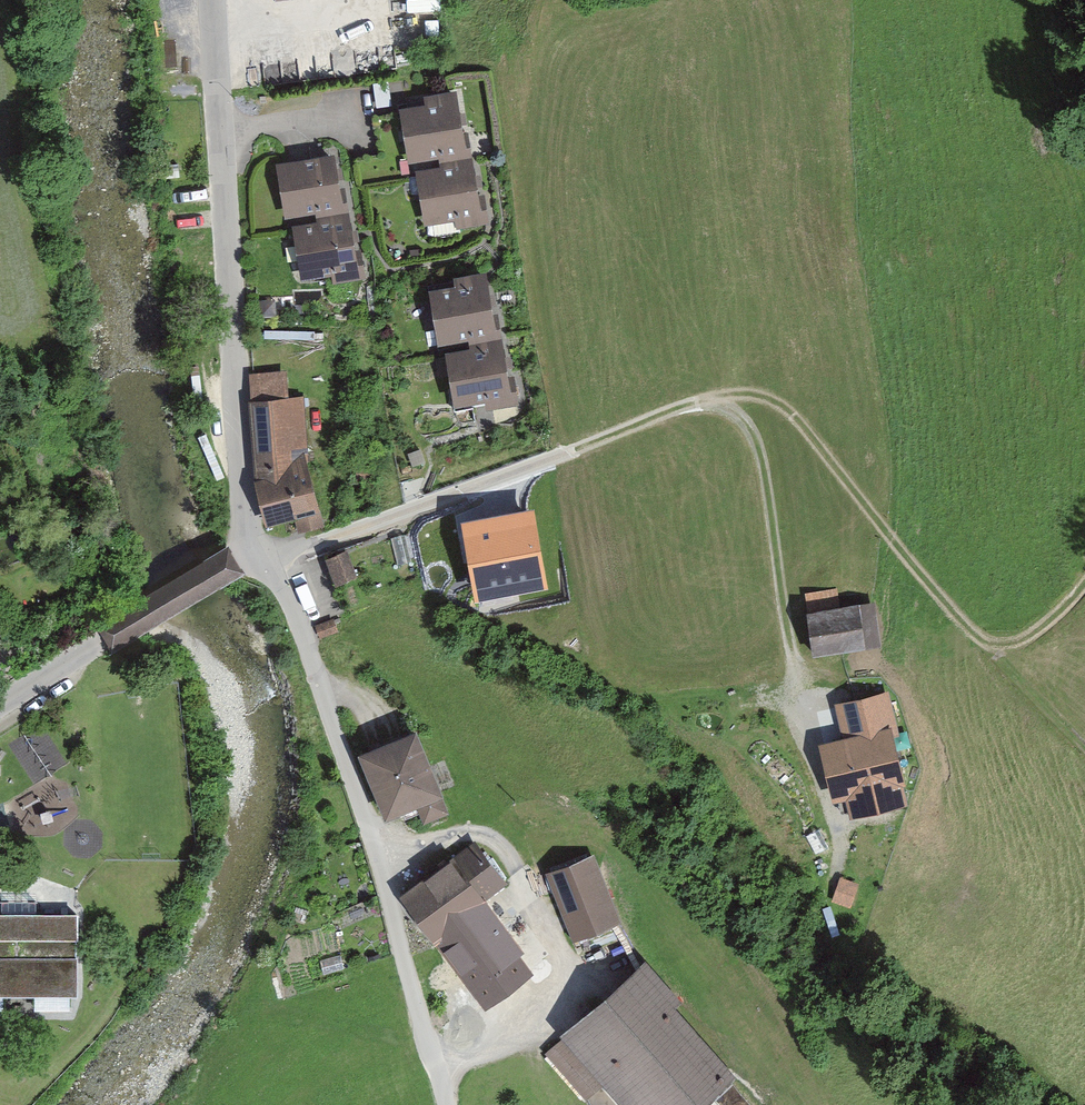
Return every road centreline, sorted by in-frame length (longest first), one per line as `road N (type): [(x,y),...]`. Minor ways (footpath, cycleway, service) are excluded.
road 1 (track): [(252,555),(714,397),(767,396),(801,424),(969,628),(1084,747)]
road 2 (residential): [(252,555),(286,604),(316,679),(449,1104)]
road 3 (unclassified): [(252,555),(212,0)]
road 4 (track): [(714,397),(751,426),(798,692)]
road 5 (residential): [(0,705),(252,555)]
road 6 (track): [(983,642),(1030,637),(1084,580)]

